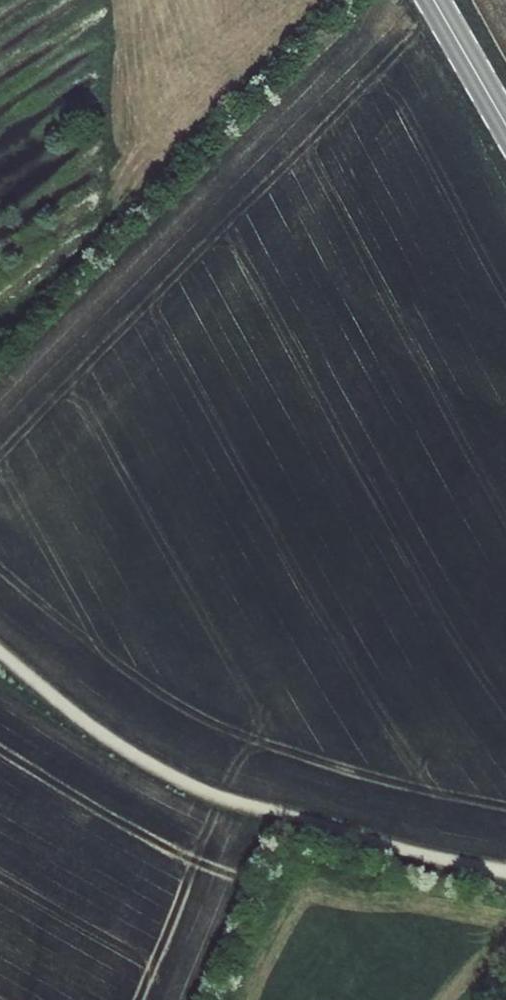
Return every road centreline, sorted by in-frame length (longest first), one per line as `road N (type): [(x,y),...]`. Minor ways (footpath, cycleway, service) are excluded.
road 1 (track): [(0,652),(123,748),(211,793),(426,856),(505,870)]
road 2 (tertiary): [(433,0),(505,124)]

